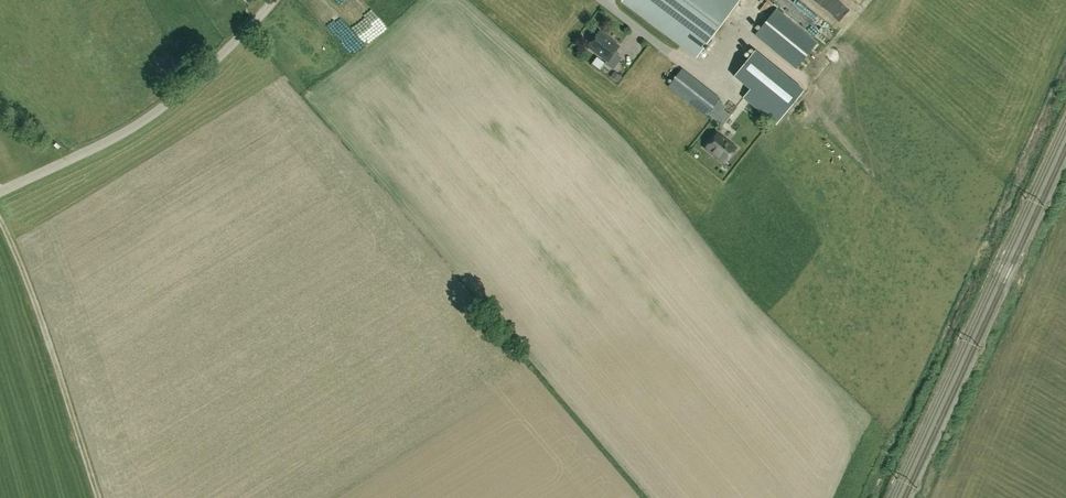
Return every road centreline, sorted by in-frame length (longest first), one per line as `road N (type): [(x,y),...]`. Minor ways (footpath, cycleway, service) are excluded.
road 1 (unclassified): [(0,191),(163,106),(272,0)]
road 2 (track): [(0,224),(98,497)]

